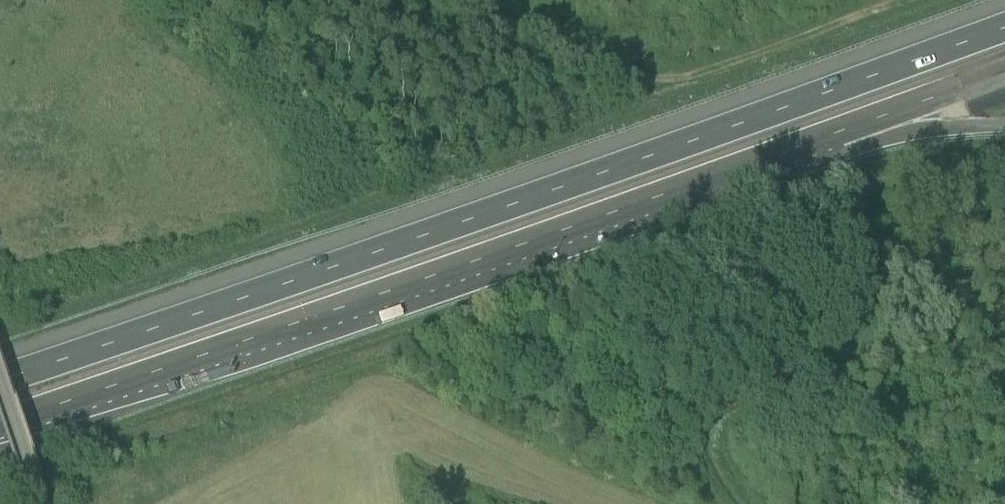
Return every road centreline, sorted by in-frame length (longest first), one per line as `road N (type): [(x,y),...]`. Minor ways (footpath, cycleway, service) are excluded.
road 1 (motorway): [(1004,26),(0,382)]
road 2 (motorway): [(0,424),(821,140)]
road 3 (track): [(924,0),(697,83),(660,84),(480,0)]
road 4 (motorway): [(821,140),(1004,71)]
road 5 (motorway): [(821,140),(996,125)]
road 6 (unclassified): [(38,503),(0,388)]

